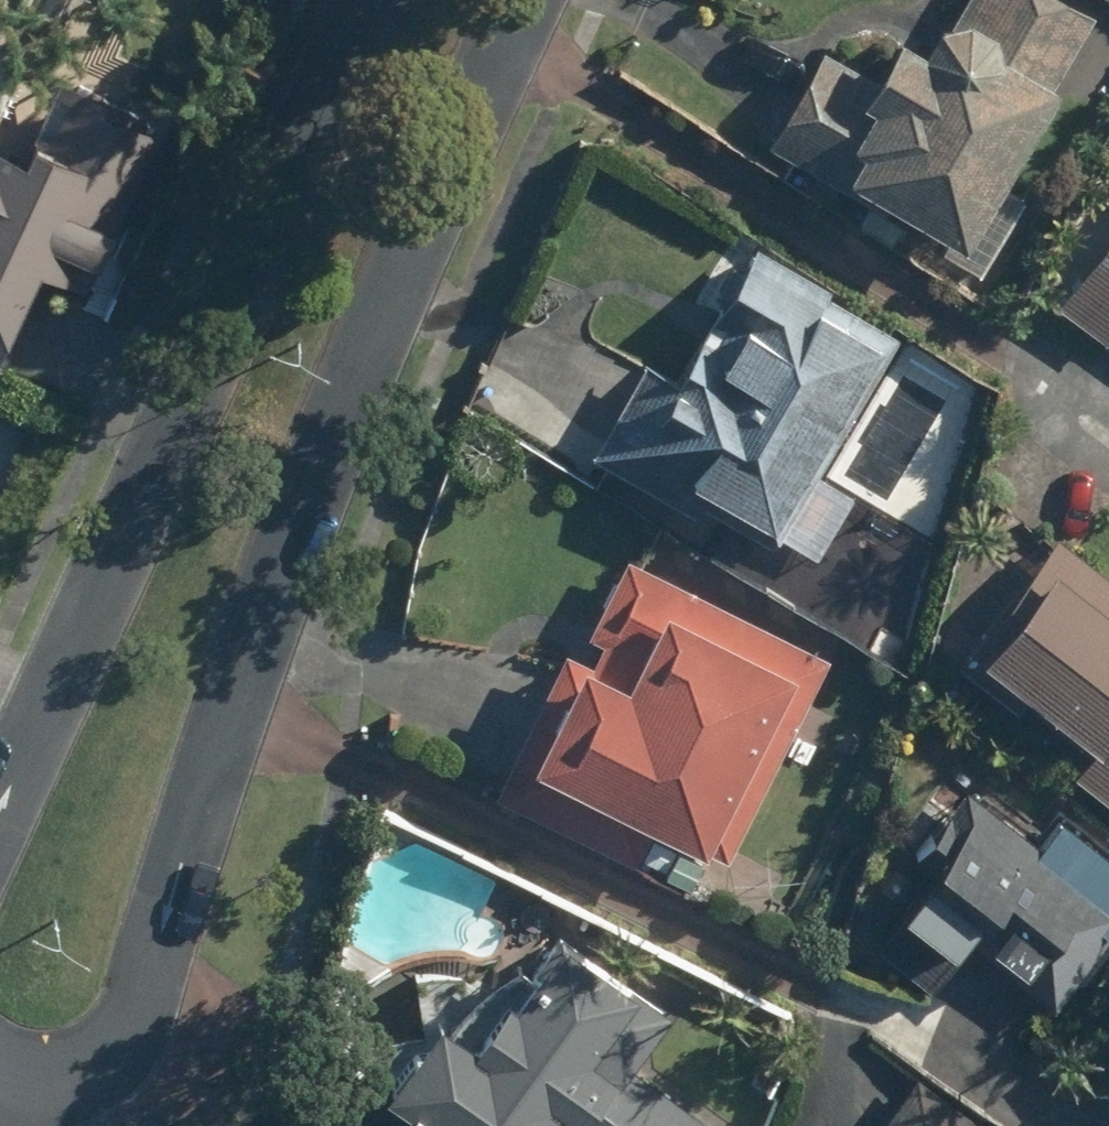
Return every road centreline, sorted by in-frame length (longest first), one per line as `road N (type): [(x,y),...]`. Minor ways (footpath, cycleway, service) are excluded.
road 1 (residential): [(523,0),(423,211),(288,540),(144,999),(96,1059),(58,1071),(0,1063)]
road 2 (residential): [(0,813),(380,0)]

